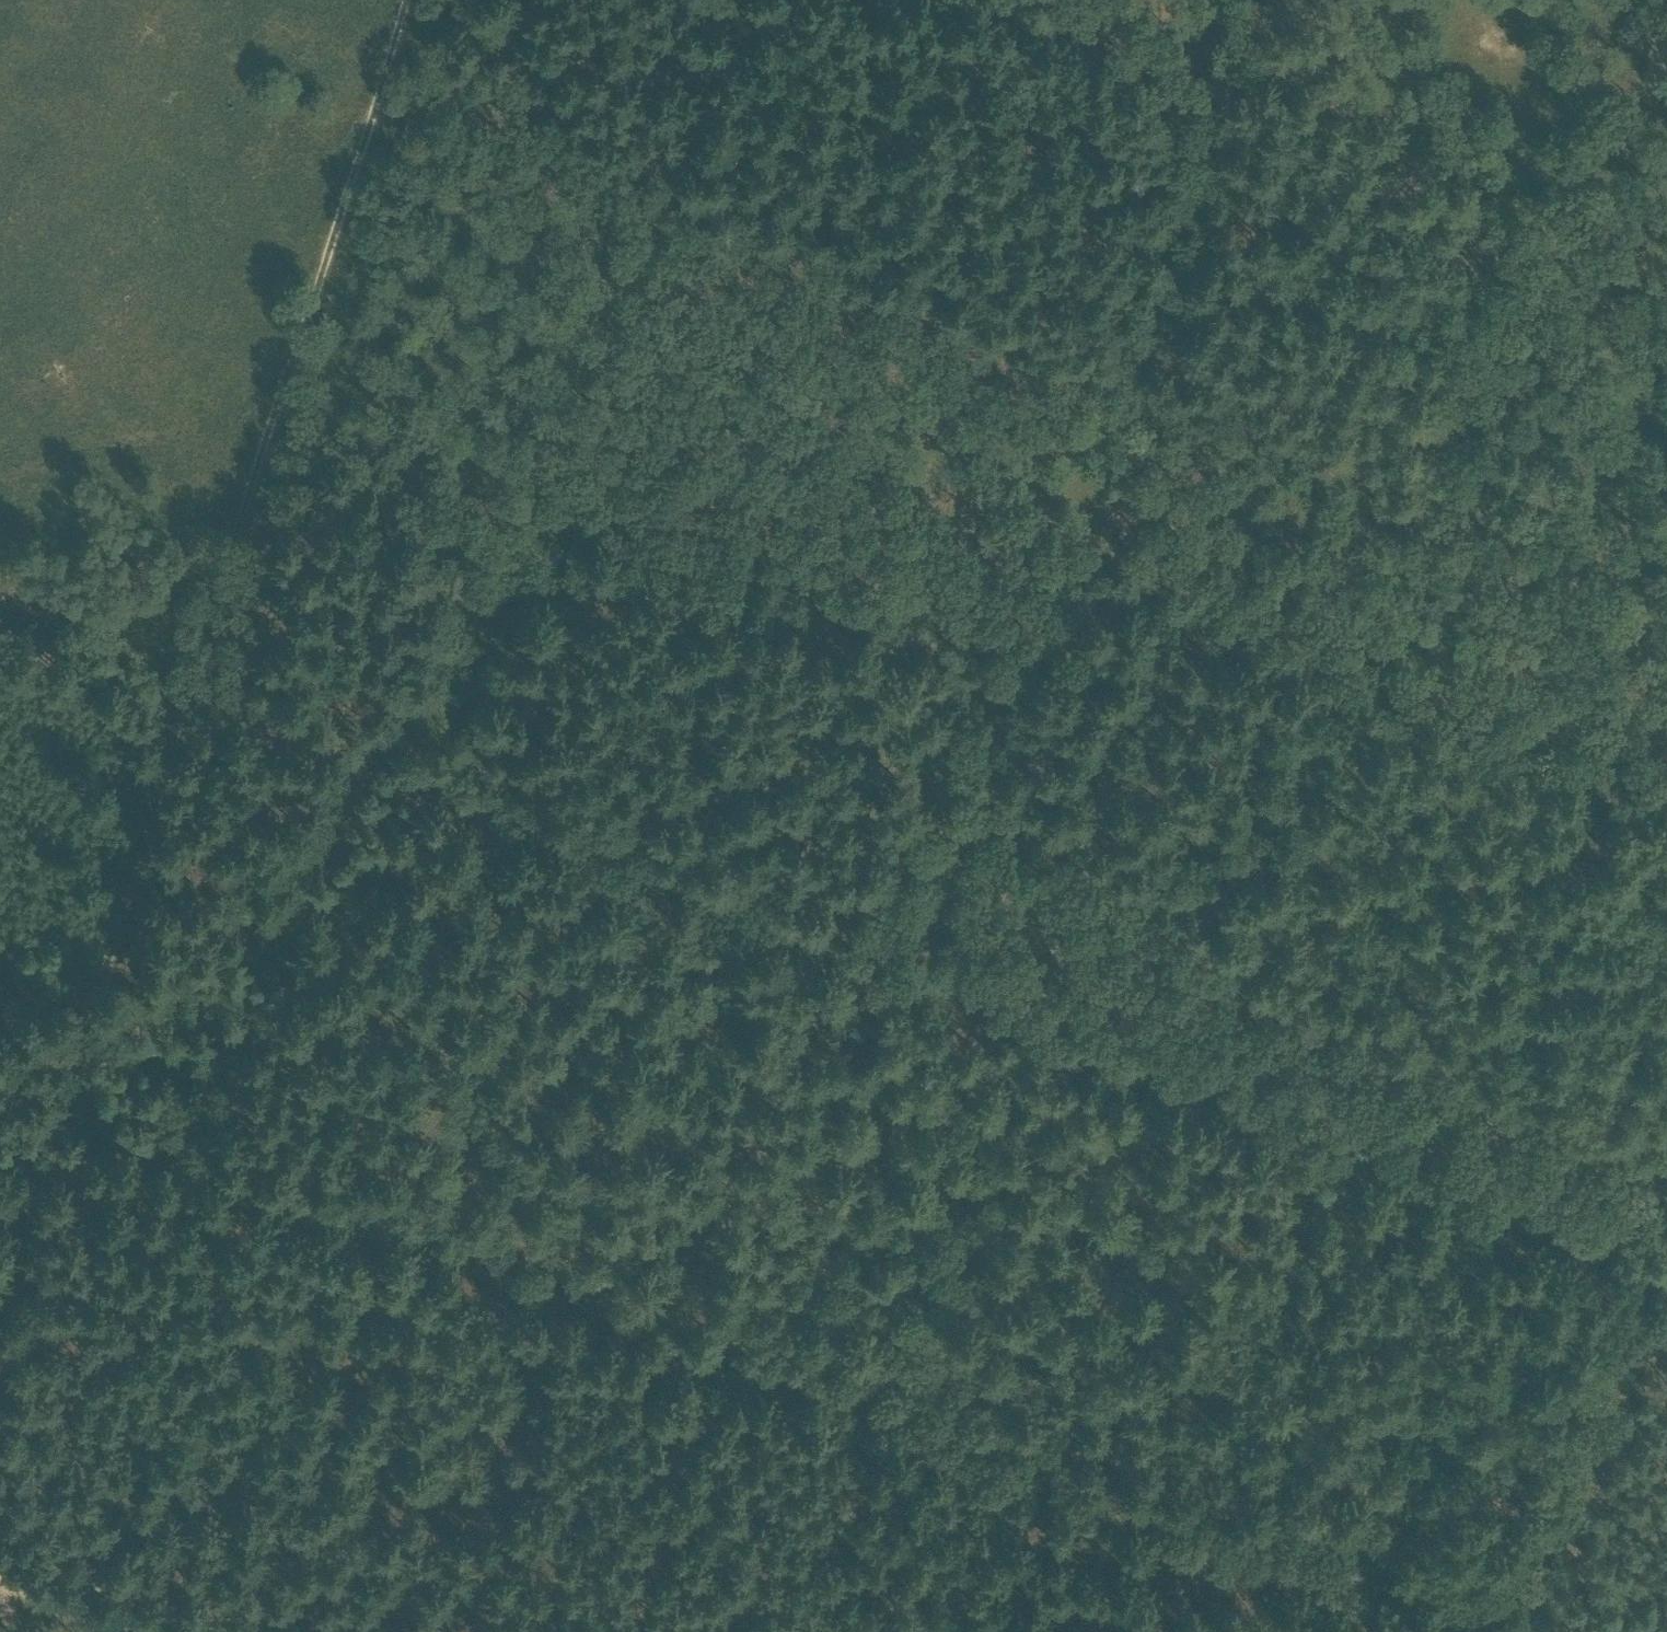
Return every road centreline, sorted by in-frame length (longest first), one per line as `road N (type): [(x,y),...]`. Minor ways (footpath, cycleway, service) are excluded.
road 1 (track): [(1666,1289),(230,704),(248,498),(405,0)]
road 2 (track): [(0,1557),(224,1631)]

